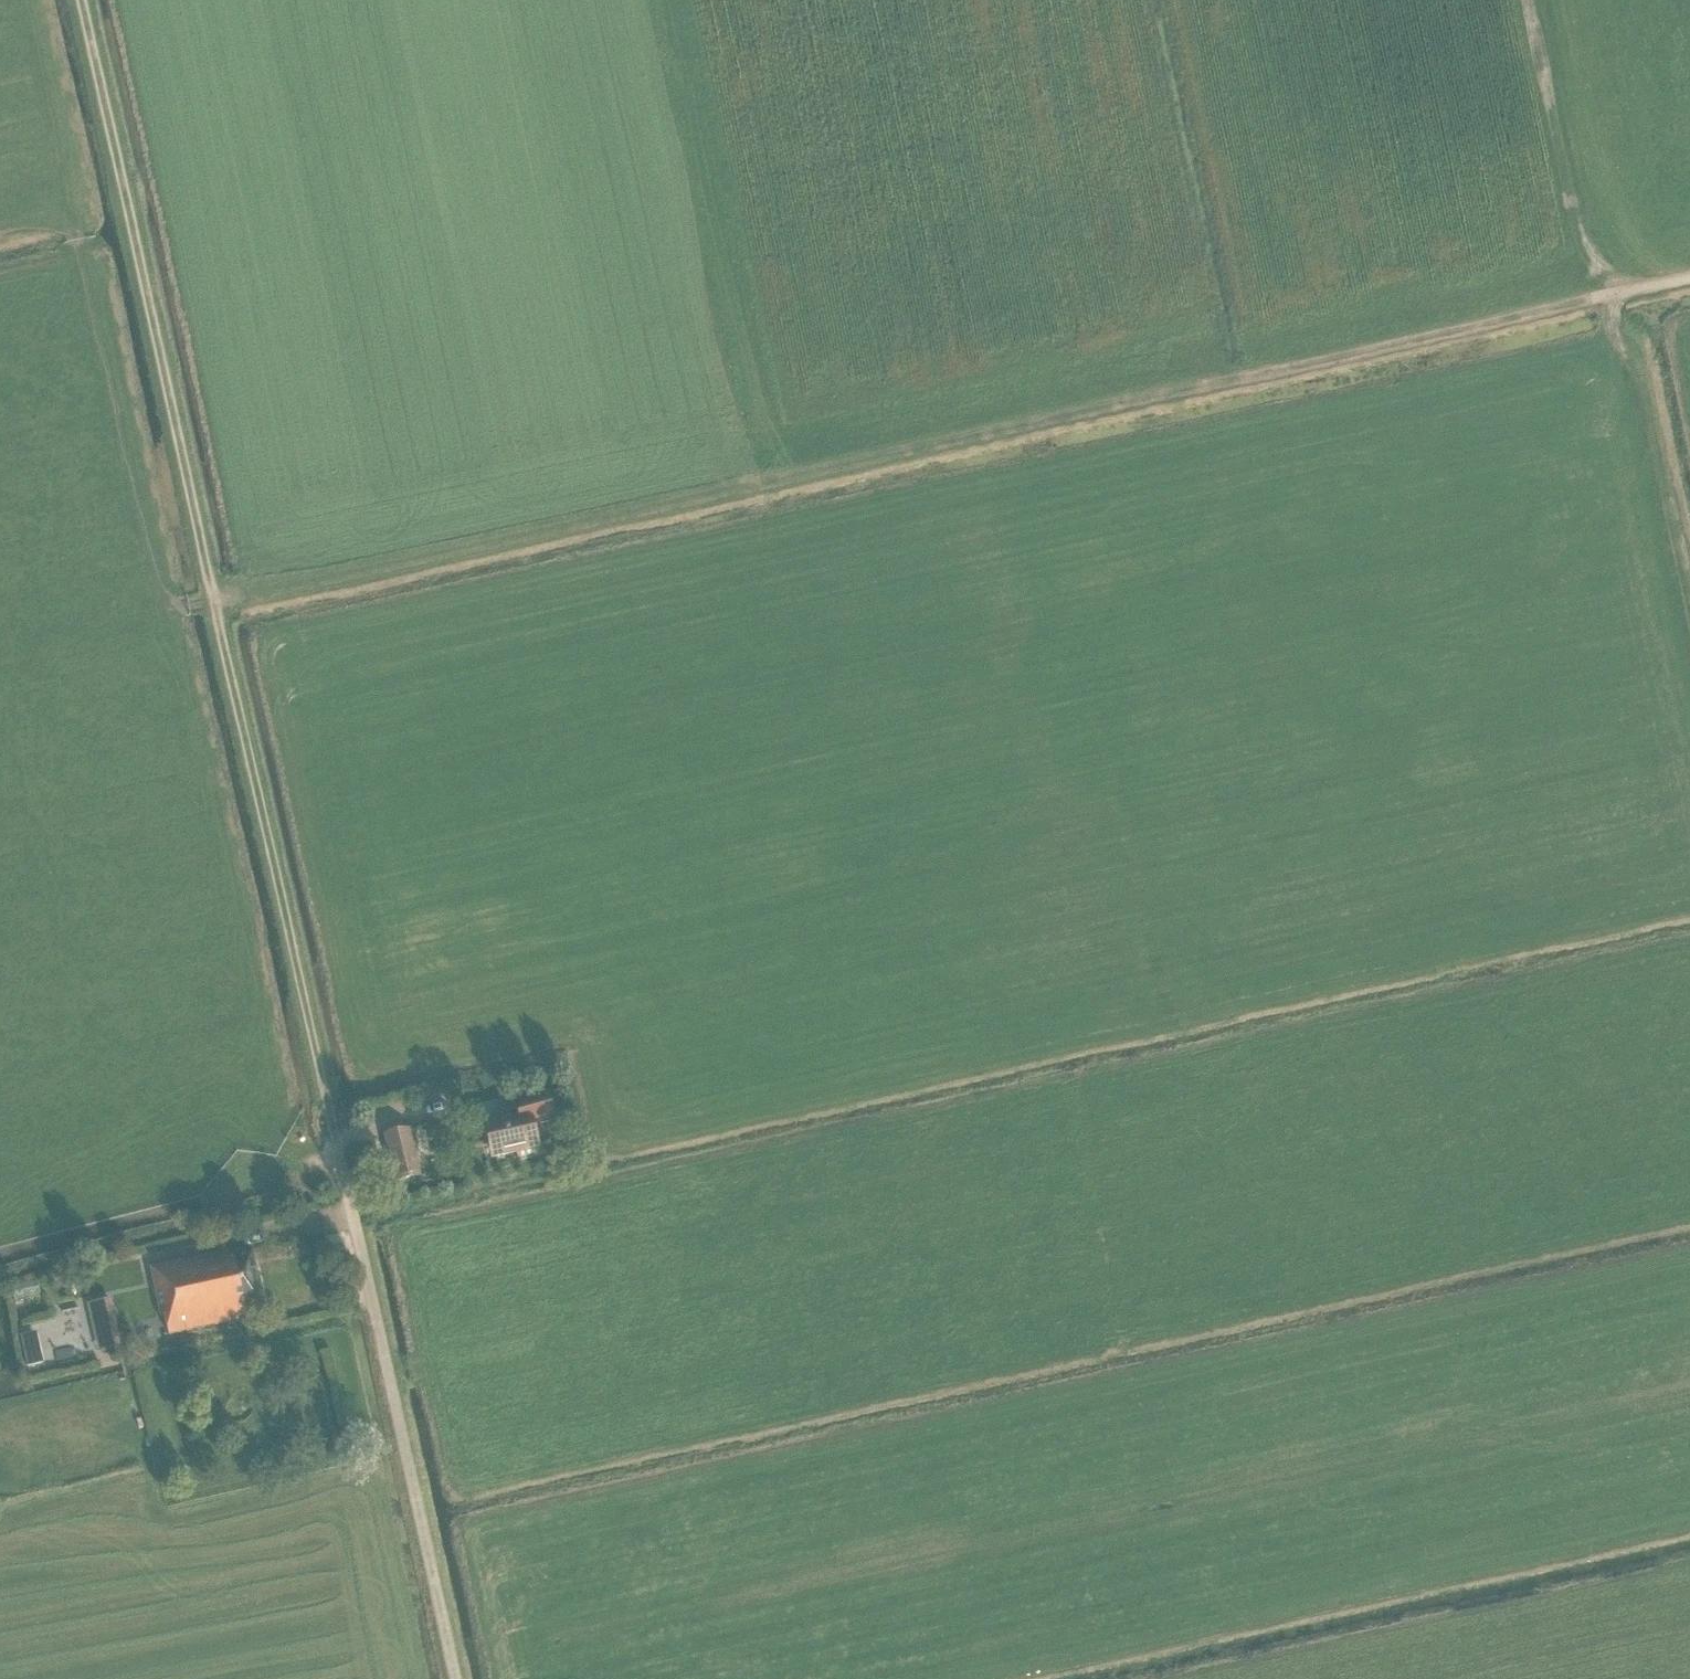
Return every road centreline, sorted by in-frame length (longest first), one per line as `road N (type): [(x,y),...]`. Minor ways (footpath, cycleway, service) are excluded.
road 1 (track): [(331,1112),(84,0)]
road 2 (unclassified): [(456,1678),(331,1112)]

